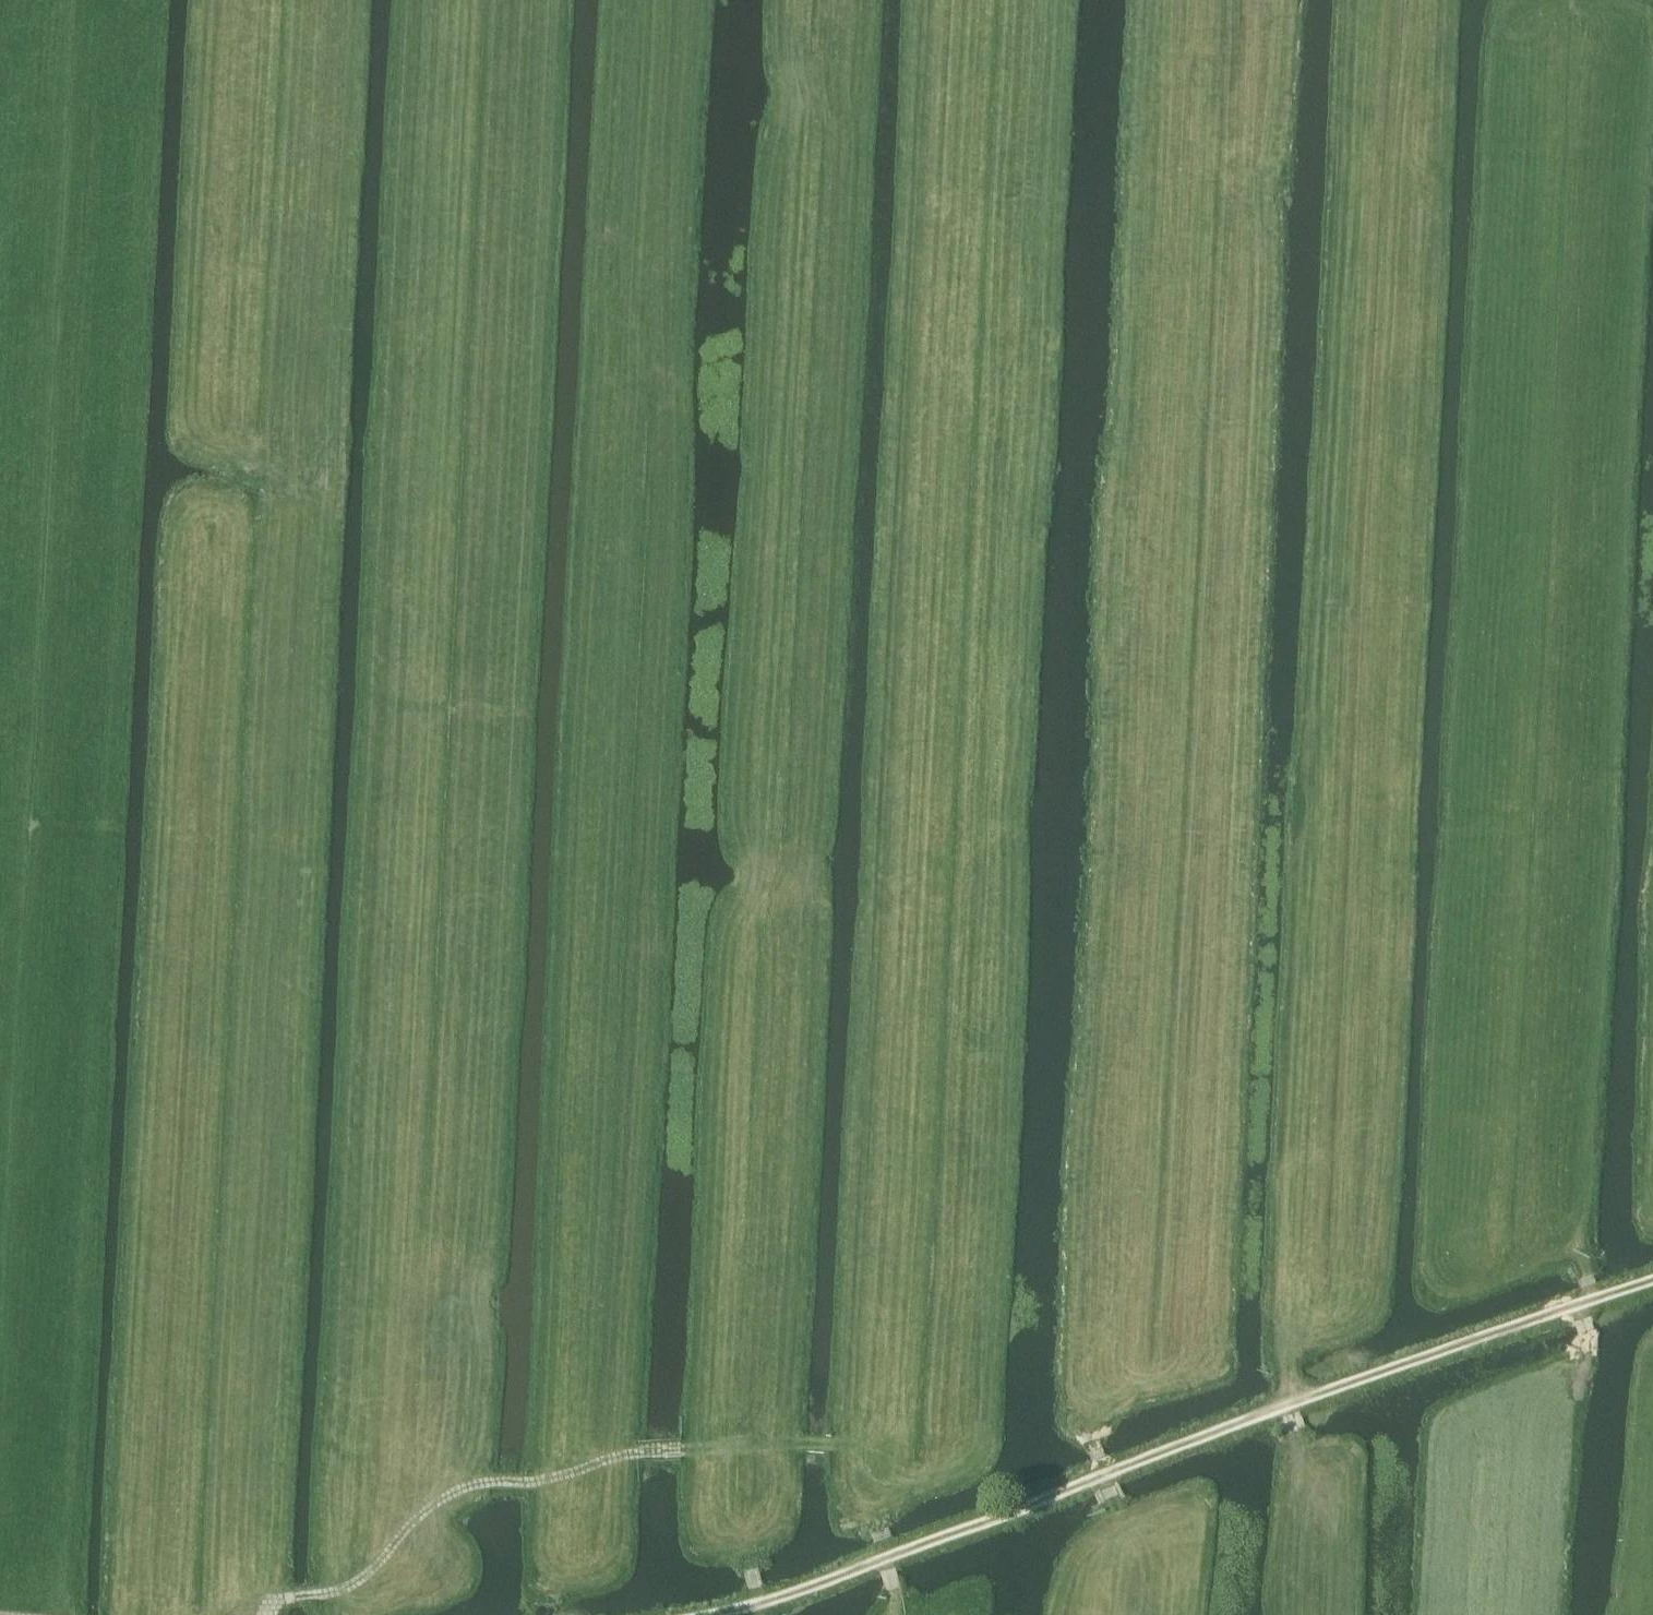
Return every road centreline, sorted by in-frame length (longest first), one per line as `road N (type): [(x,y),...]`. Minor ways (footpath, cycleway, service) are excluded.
road 1 (track): [(709,1614),(1652,1278)]
road 2 (track): [(255,1614),(277,1595),(356,1575),(410,1506),(485,1475),(665,1449),(851,1440)]

